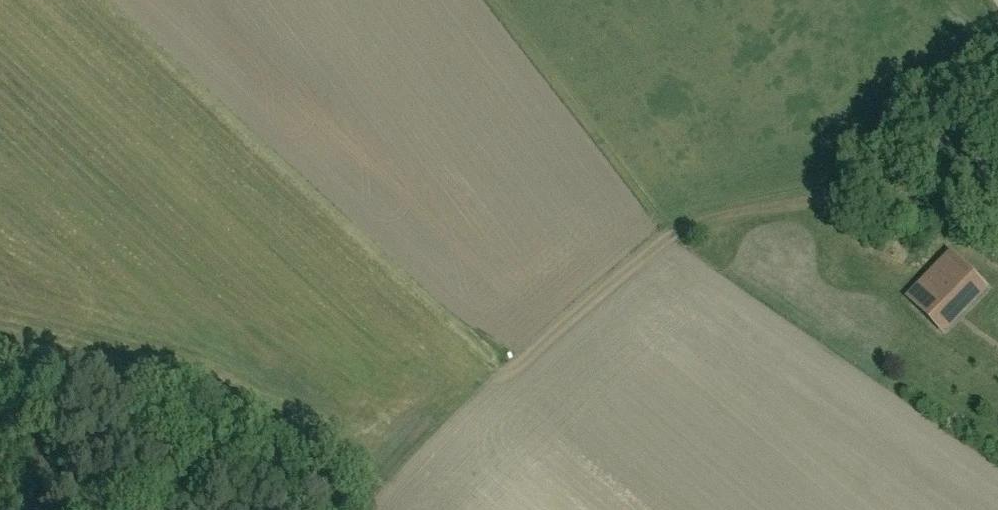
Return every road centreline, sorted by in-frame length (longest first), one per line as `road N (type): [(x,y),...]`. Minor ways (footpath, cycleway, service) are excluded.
road 1 (track): [(997,66),(925,145),(876,176),(673,232),(636,255),(499,379)]

